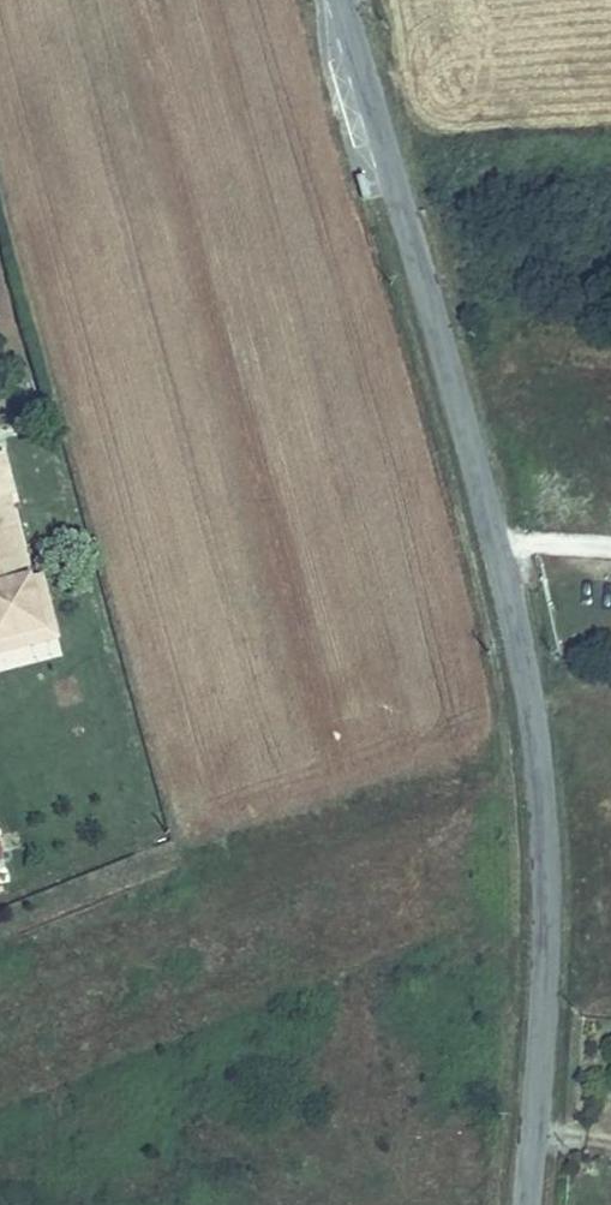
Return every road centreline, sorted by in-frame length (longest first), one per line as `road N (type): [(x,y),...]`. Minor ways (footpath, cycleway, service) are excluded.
road 1 (tertiary): [(342,0),(483,486),(538,749),(547,942),(525,1204)]

